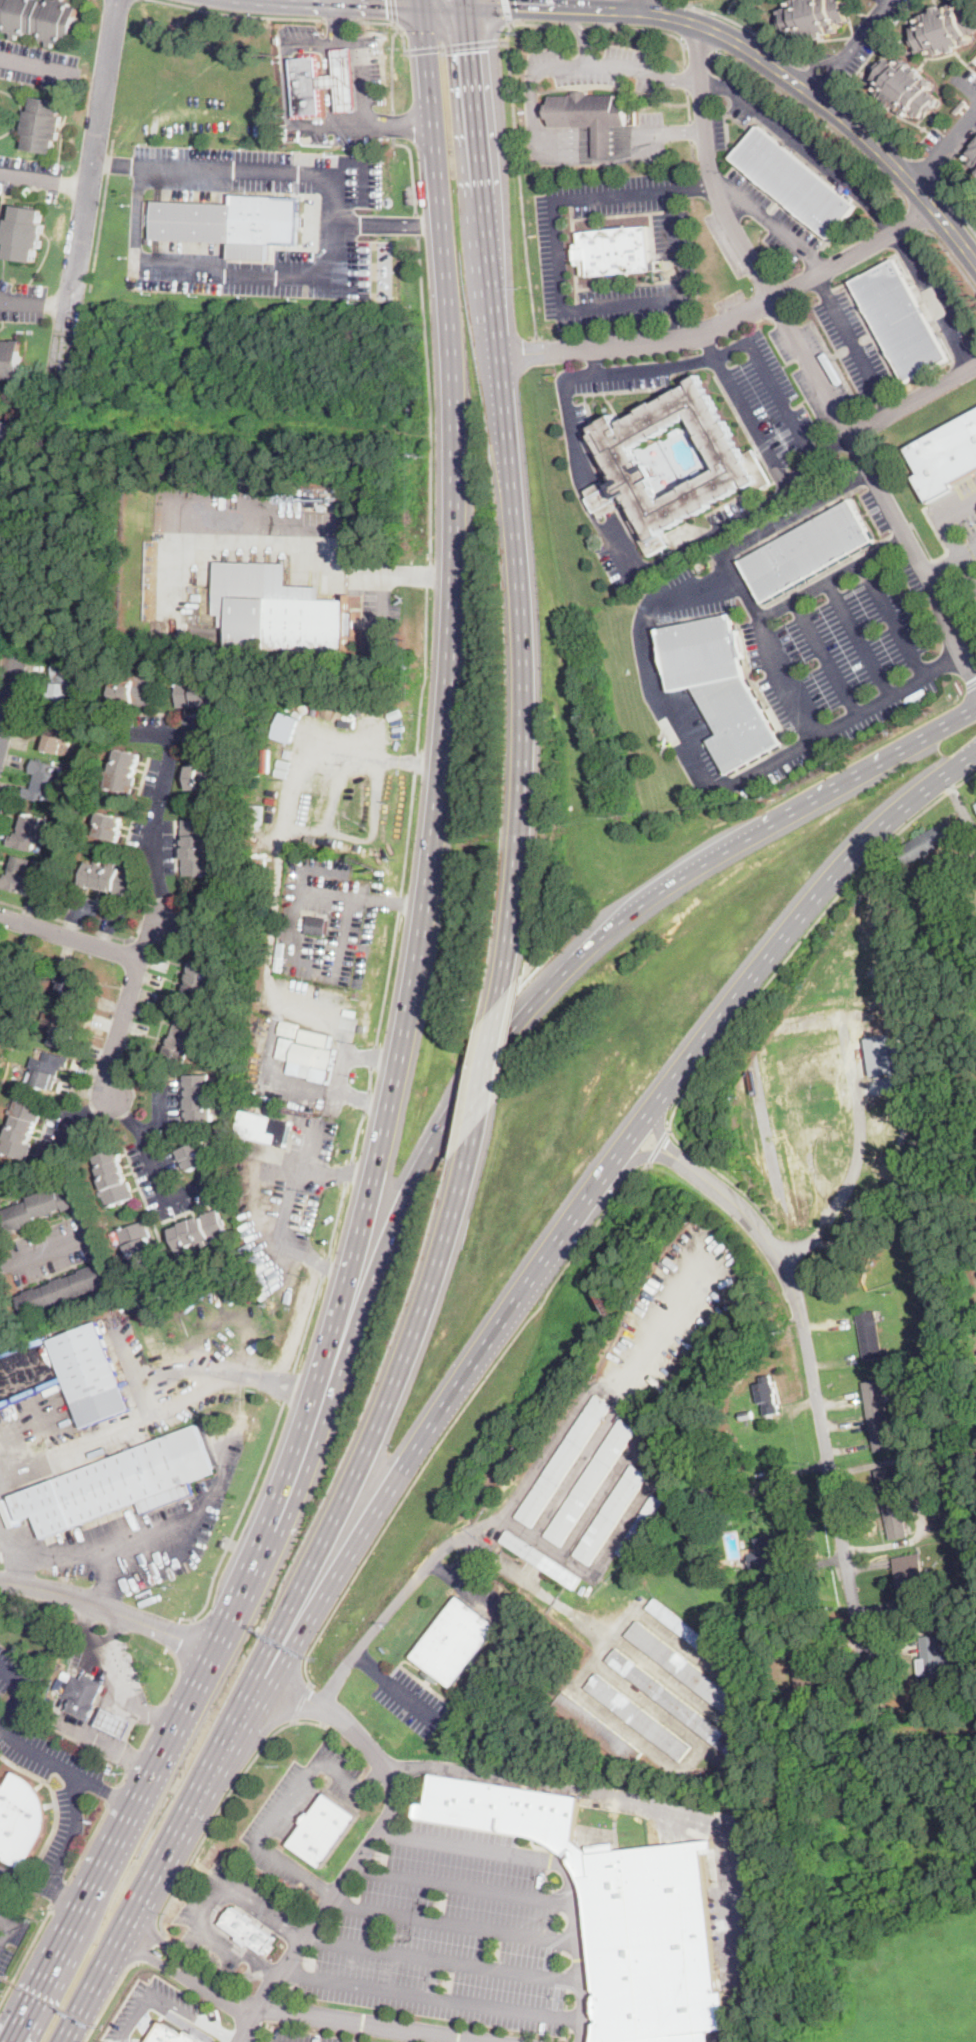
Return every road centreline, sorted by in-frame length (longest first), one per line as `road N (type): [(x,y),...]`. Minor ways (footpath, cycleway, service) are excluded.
road 1 (primary): [(419,0),(450,390),(441,739),(400,1037),(306,1419)]
road 2 (primary): [(767,825),(612,929),(524,1016),(463,1093),(413,1179),(306,1419)]
road 3 (primary): [(306,1419),(235,1601),(3,2041)]
road 4 (primary): [(240,1726),(276,1681),(473,1360),(601,1179)]
road 5 (primary): [(240,1726),(384,1409),(476,1130)]
road 6 (residential): [(879,1711),(799,1302),(762,1231),(669,1152)]
road 7 (primary): [(601,1179),(846,862),(975,752)]
road 8 (tertiary): [(975,261),(862,133),(720,33),(673,17),(505,6)]
road 9 (primary): [(501,998),(526,718),(508,443)]
road 10 (residential): [(59,384),(117,0)]
road 11 (residential): [(177,733),(154,850),(165,921),(140,960),(108,1068),(112,1098)]
road 12 (primary): [(63,2041),(240,1726)]
road 13 (primary): [(501,355),(468,0)]
road 14 (primary): [(975,705),(767,825)]
road 15 (residential): [(0,1582),(74,1596),(210,1652)]
road 16 (tertiary): [(248,0),(420,7)]
road 17 (residential): [(0,917),(140,960)]
road 18 (primary): [(476,1130),(501,998)]

